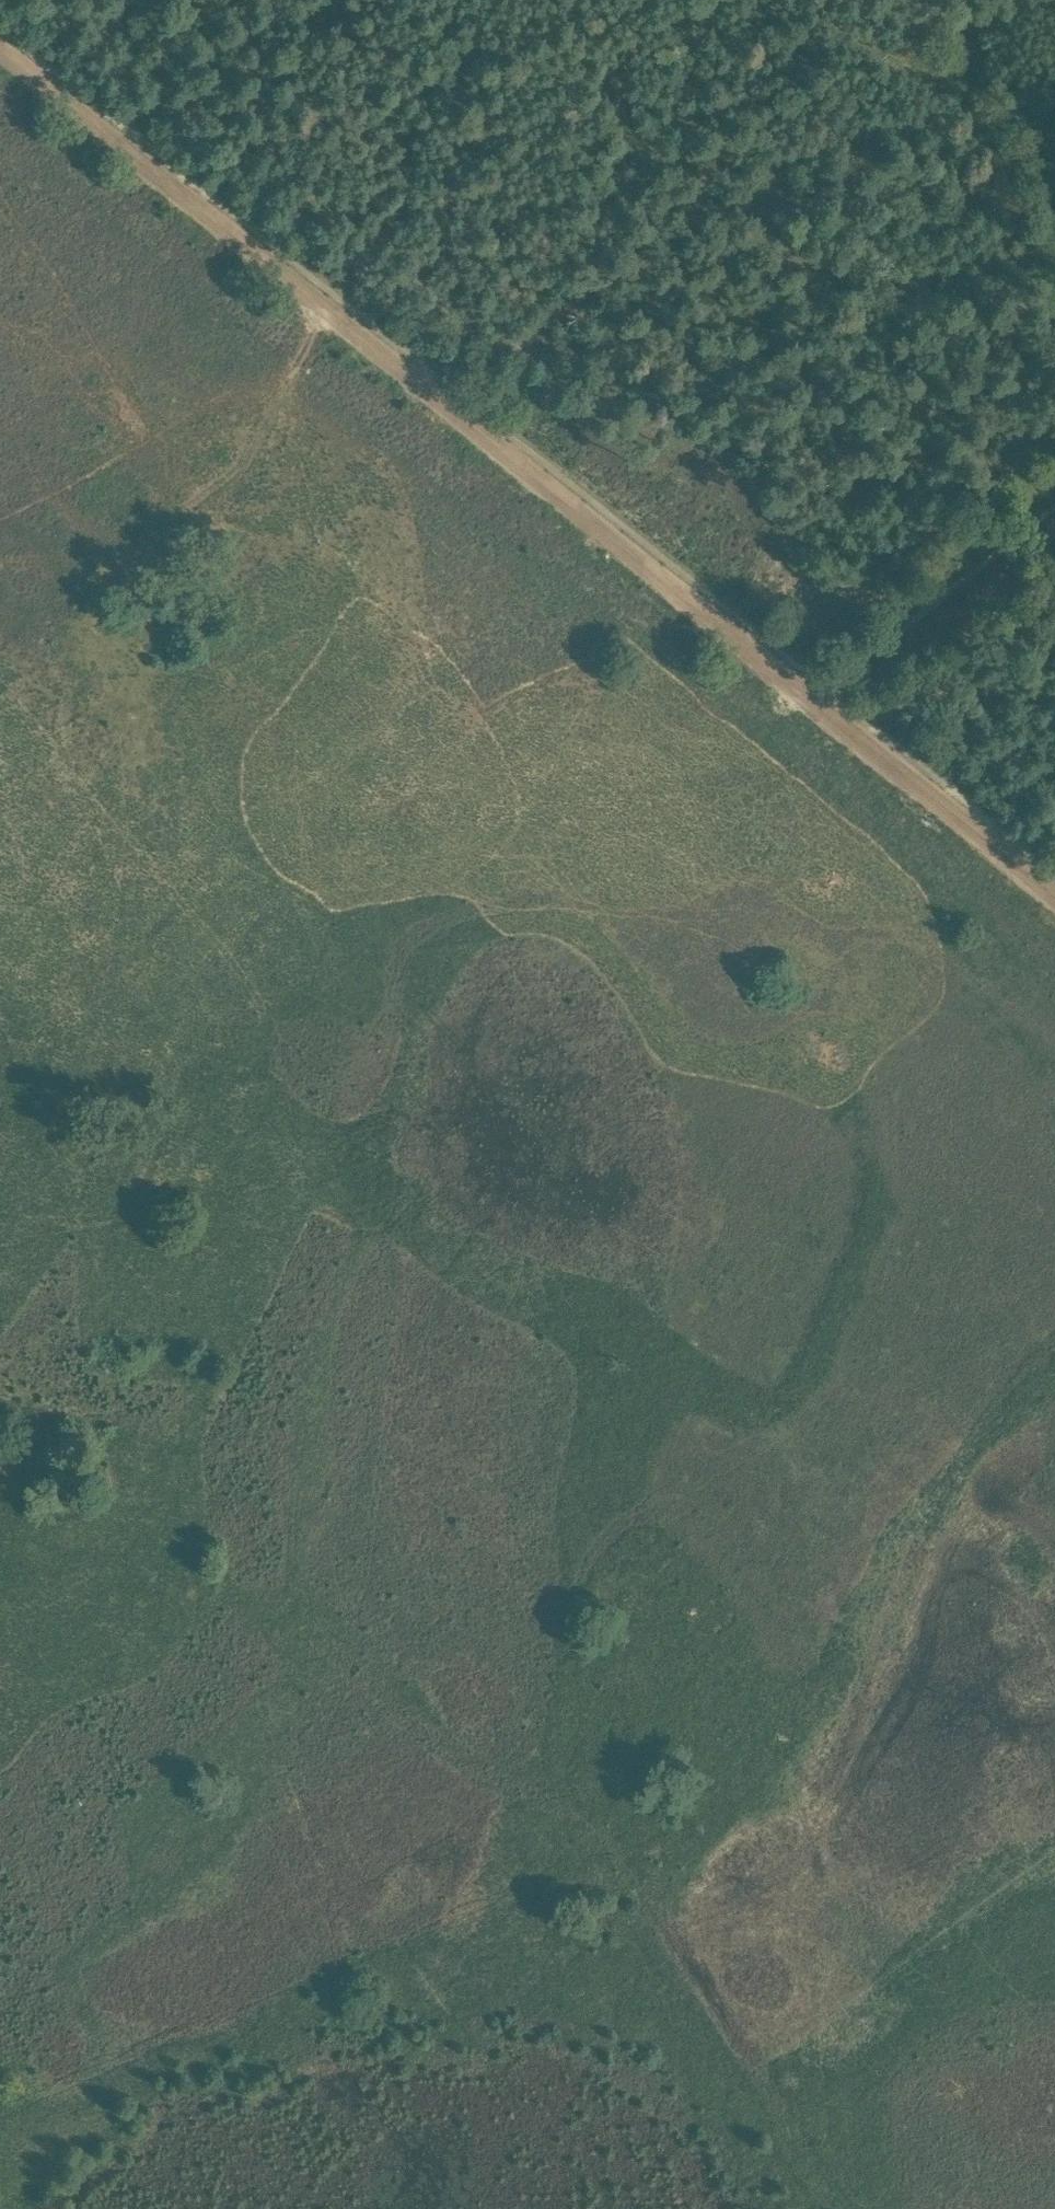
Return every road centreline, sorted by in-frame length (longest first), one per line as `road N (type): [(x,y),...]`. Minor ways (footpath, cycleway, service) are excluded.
road 1 (track): [(0,50),(814,696)]
road 2 (track): [(814,696),(1054,890)]
road 3 (track): [(825,687),(1054,495)]

